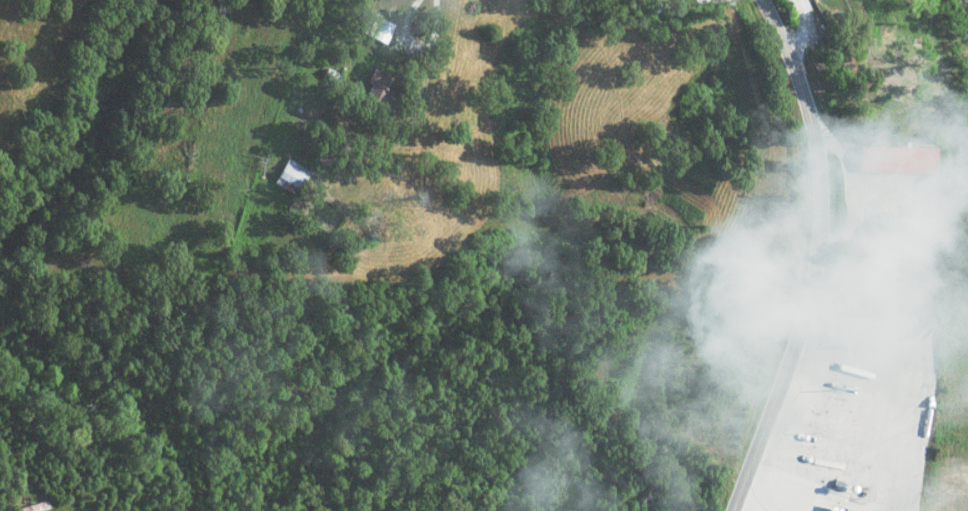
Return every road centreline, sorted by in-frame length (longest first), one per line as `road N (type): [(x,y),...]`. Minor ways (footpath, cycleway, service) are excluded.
road 1 (residential): [(732,510),(807,305),(819,243),(808,115),(761,0)]

